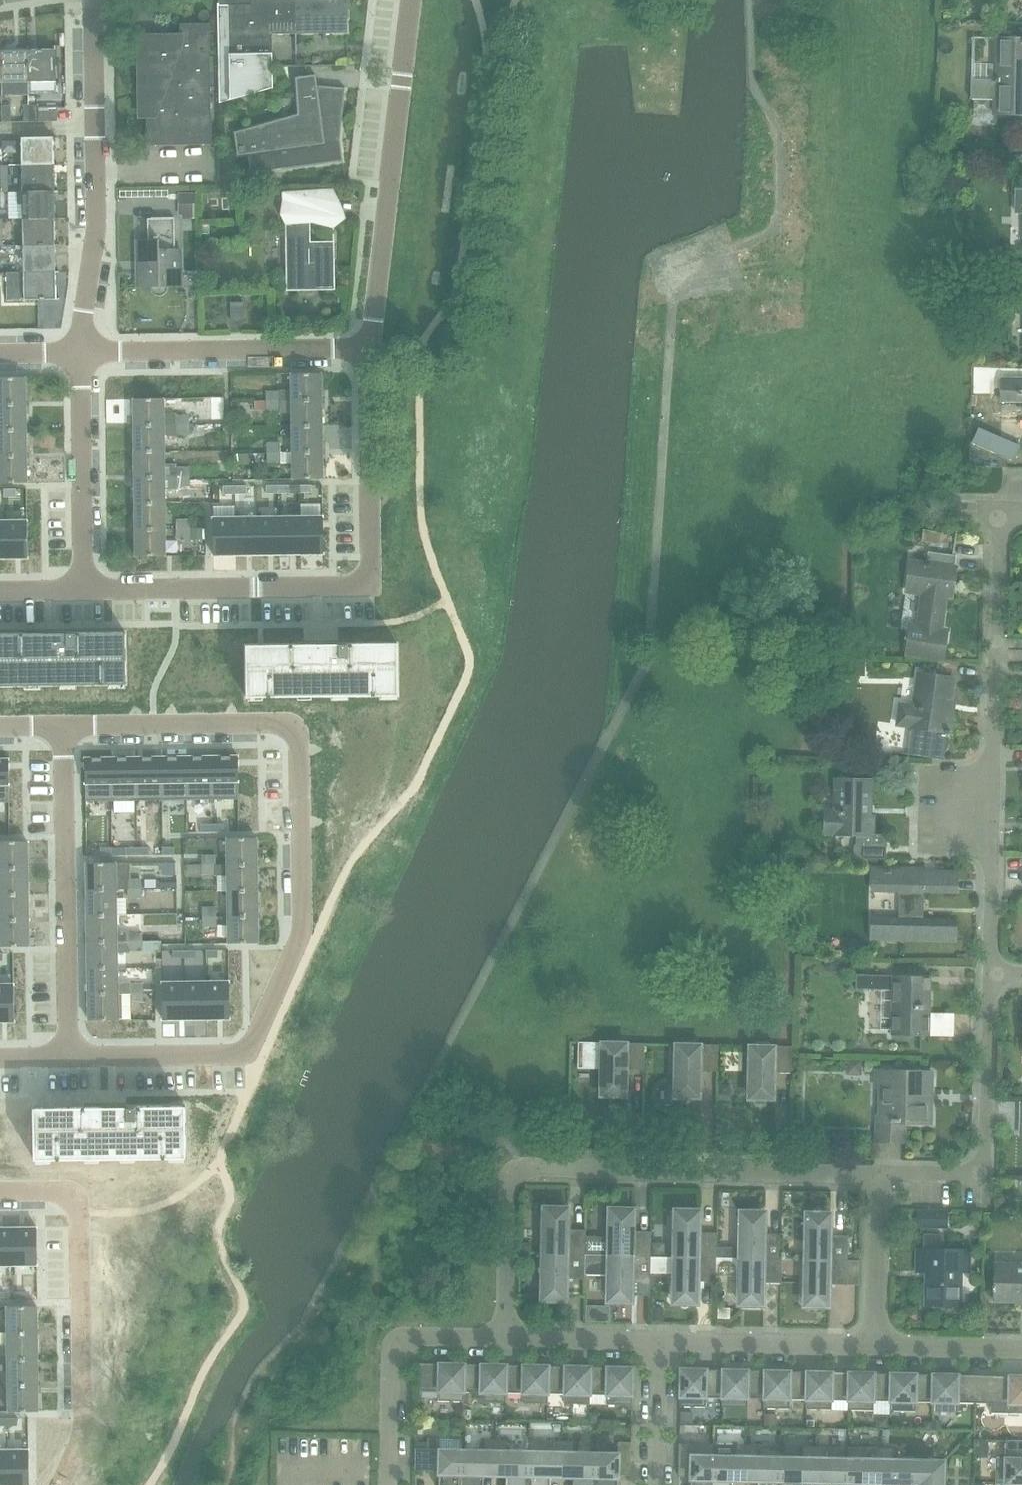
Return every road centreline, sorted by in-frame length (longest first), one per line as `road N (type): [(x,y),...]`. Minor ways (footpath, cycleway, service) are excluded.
road 1 (residential): [(504,1338),(505,1204),(516,1167),(876,1176)]
road 2 (residential): [(83,588),(370,585),(369,349)]
road 3 (residential): [(67,1056),(246,1051),(302,933),(301,738),(294,725)]
road 4 (residential): [(58,1484),(80,1445),(85,1412),(80,1206),(54,1189),(0,1191)]
road 5 (residential): [(78,355),(95,227),(90,0)]
road 6 (residential): [(369,349),(404,0)]
road 7 (residential): [(67,1056),(64,725)]
road 8 (residential): [(992,827),(1000,525),(1007,513),(1021,513)]
road 9 (residential): [(876,1176),(956,1176),(982,1167),(989,974)]
road 10 (residential): [(369,349),(78,355)]
road 11 (residential): [(504,1338),(401,1340),(389,1358),(388,1484)]
road 12 (residential): [(83,588),(78,355)]
road 13 (residential): [(64,725),(294,725)]
road 14 (residential): [(659,1342),(873,1344)]
road 15 (residential): [(876,1176),(873,1344)]
road 16 (residential): [(659,1342),(504,1338)]
road 17 (residential): [(1021,1348),(873,1344)]
road 18 (residential): [(989,974),(992,827)]
road 19 (residential): [(656,1484),(659,1342)]

